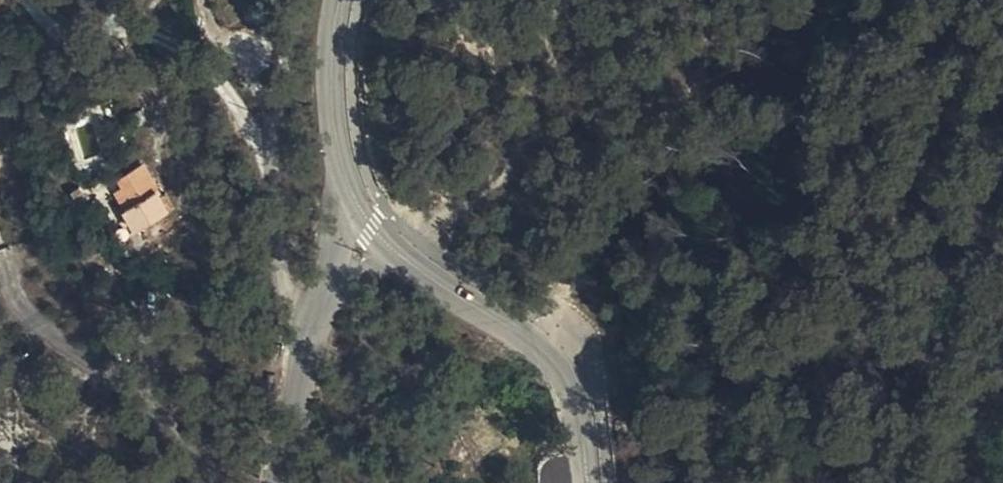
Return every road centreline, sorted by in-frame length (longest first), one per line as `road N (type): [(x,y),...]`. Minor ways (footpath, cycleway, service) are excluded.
road 1 (residential): [(320,312),(297,300),(283,267),(265,168),(238,104),(192,57),(153,35),(114,29),(82,39),(56,29),(29,0)]
road 2 (residential): [(589,482),(575,395),(558,366),(535,341),(400,256),(357,203)]
road 3 (residential): [(357,203),(335,116),(341,0)]
road 4 (residential): [(271,482),(320,312)]

